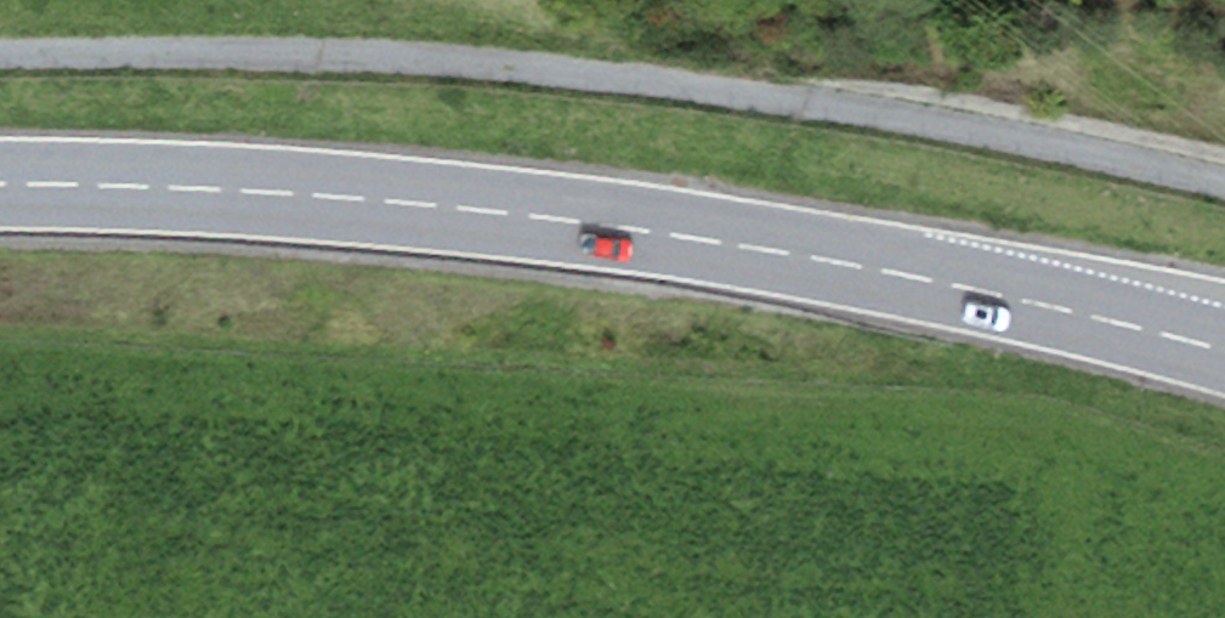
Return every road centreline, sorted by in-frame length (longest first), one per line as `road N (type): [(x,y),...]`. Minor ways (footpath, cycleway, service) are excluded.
road 1 (primary): [(1224,352),(800,257),(528,216),(278,192),(0,184)]
road 2 (track): [(1224,183),(809,103),(595,74),(439,60),(0,56)]

